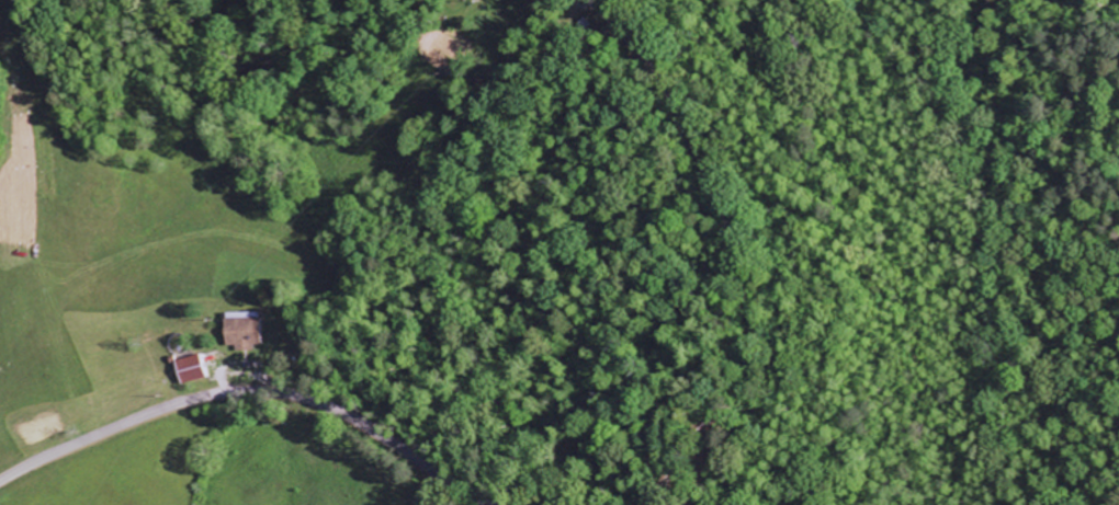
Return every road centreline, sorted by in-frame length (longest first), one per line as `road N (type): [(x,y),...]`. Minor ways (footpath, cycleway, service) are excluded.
road 1 (residential): [(0,484),(163,406),(264,392),(360,423),(491,504)]

